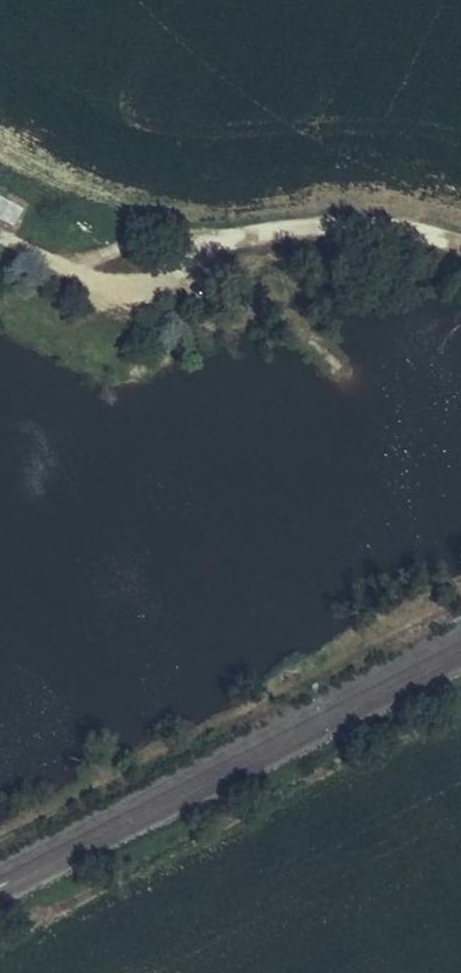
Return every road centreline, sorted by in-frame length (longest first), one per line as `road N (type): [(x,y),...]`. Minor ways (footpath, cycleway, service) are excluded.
road 1 (track): [(0,235),(79,256),(181,239),(373,226),(460,247)]

